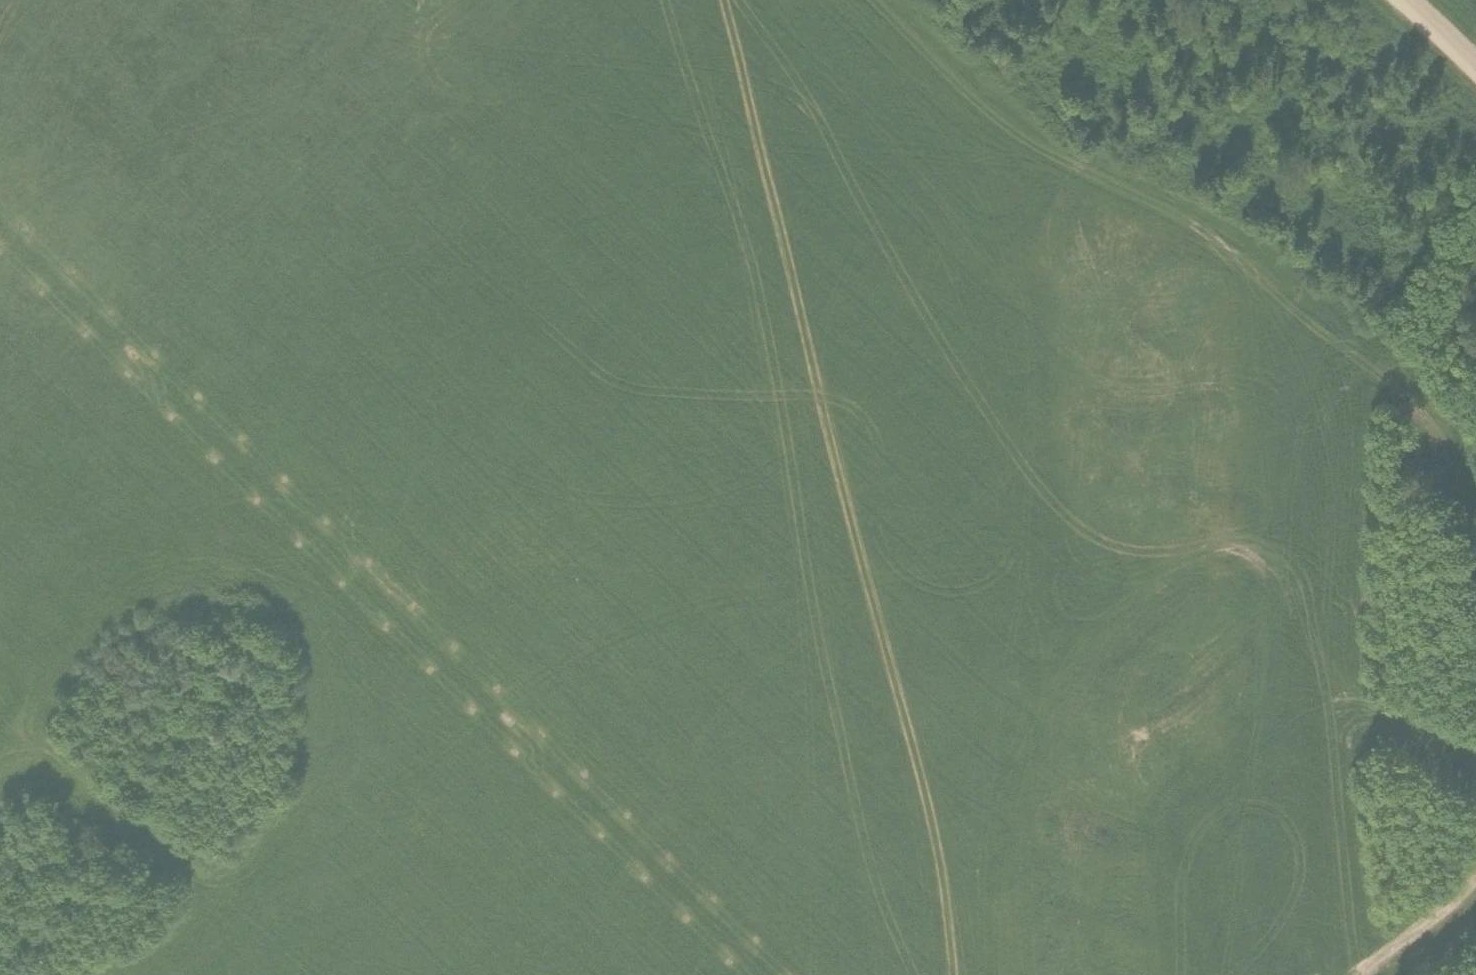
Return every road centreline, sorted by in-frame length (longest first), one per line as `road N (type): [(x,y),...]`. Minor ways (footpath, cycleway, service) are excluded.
road 1 (track): [(1475,740),(1336,698)]

